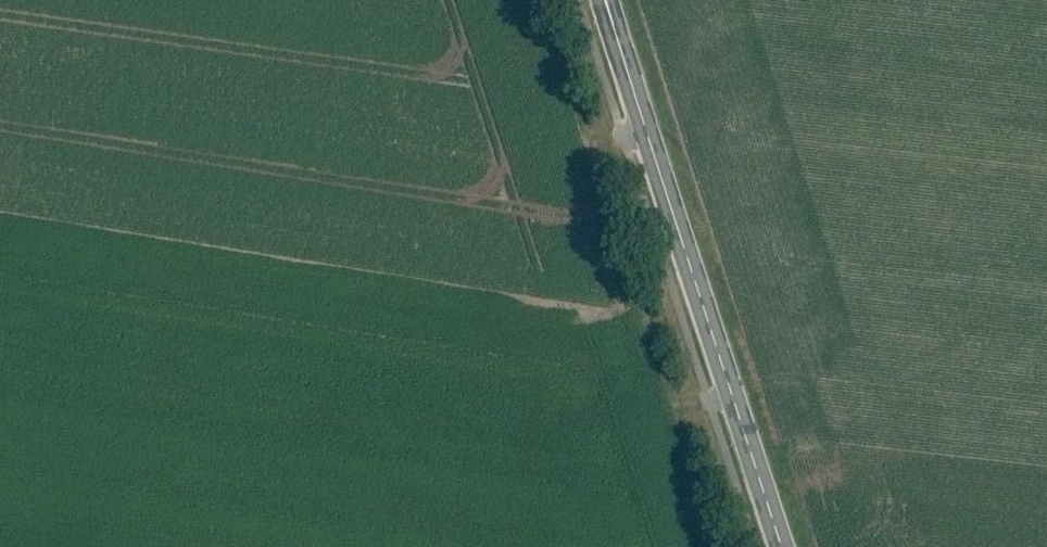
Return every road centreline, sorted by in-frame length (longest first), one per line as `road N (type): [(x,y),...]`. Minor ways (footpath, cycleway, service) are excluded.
road 1 (tertiary): [(782,546),(605,0)]

